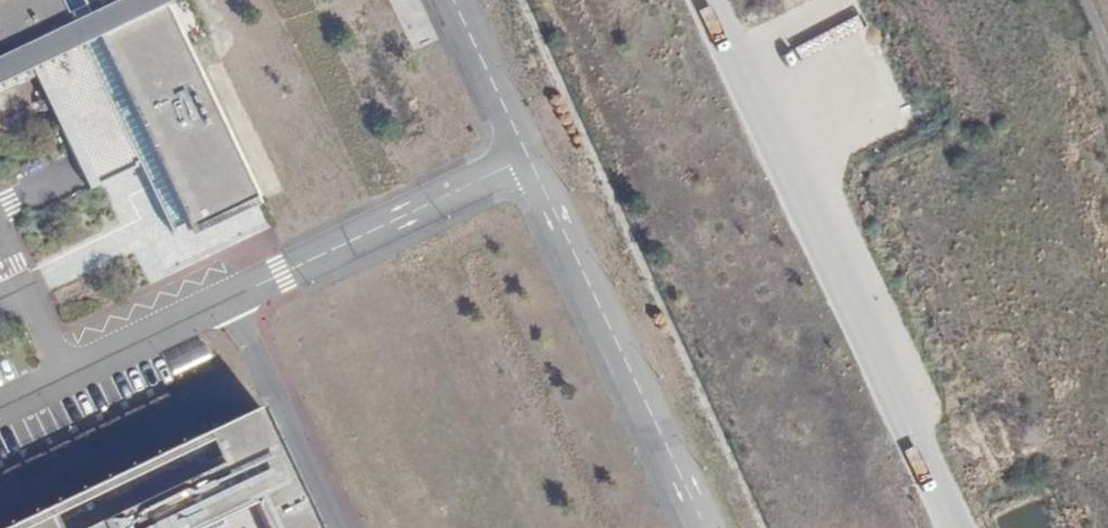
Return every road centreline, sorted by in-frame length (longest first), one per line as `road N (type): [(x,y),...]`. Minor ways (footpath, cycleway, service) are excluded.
road 1 (unclassified): [(956,527),(704,0)]

